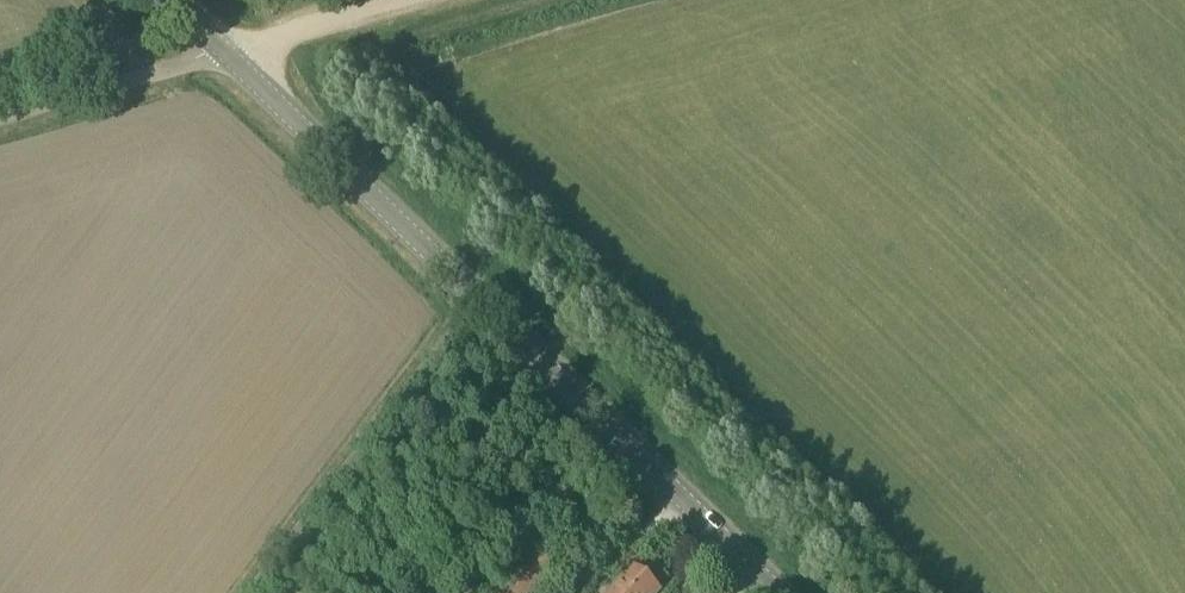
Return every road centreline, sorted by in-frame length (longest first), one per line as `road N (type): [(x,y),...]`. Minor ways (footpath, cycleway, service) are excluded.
road 1 (secondary): [(777,592),(723,532),(224,52)]
road 2 (unclassified): [(0,117),(224,52)]
road 3 (track): [(290,34),(405,0)]

